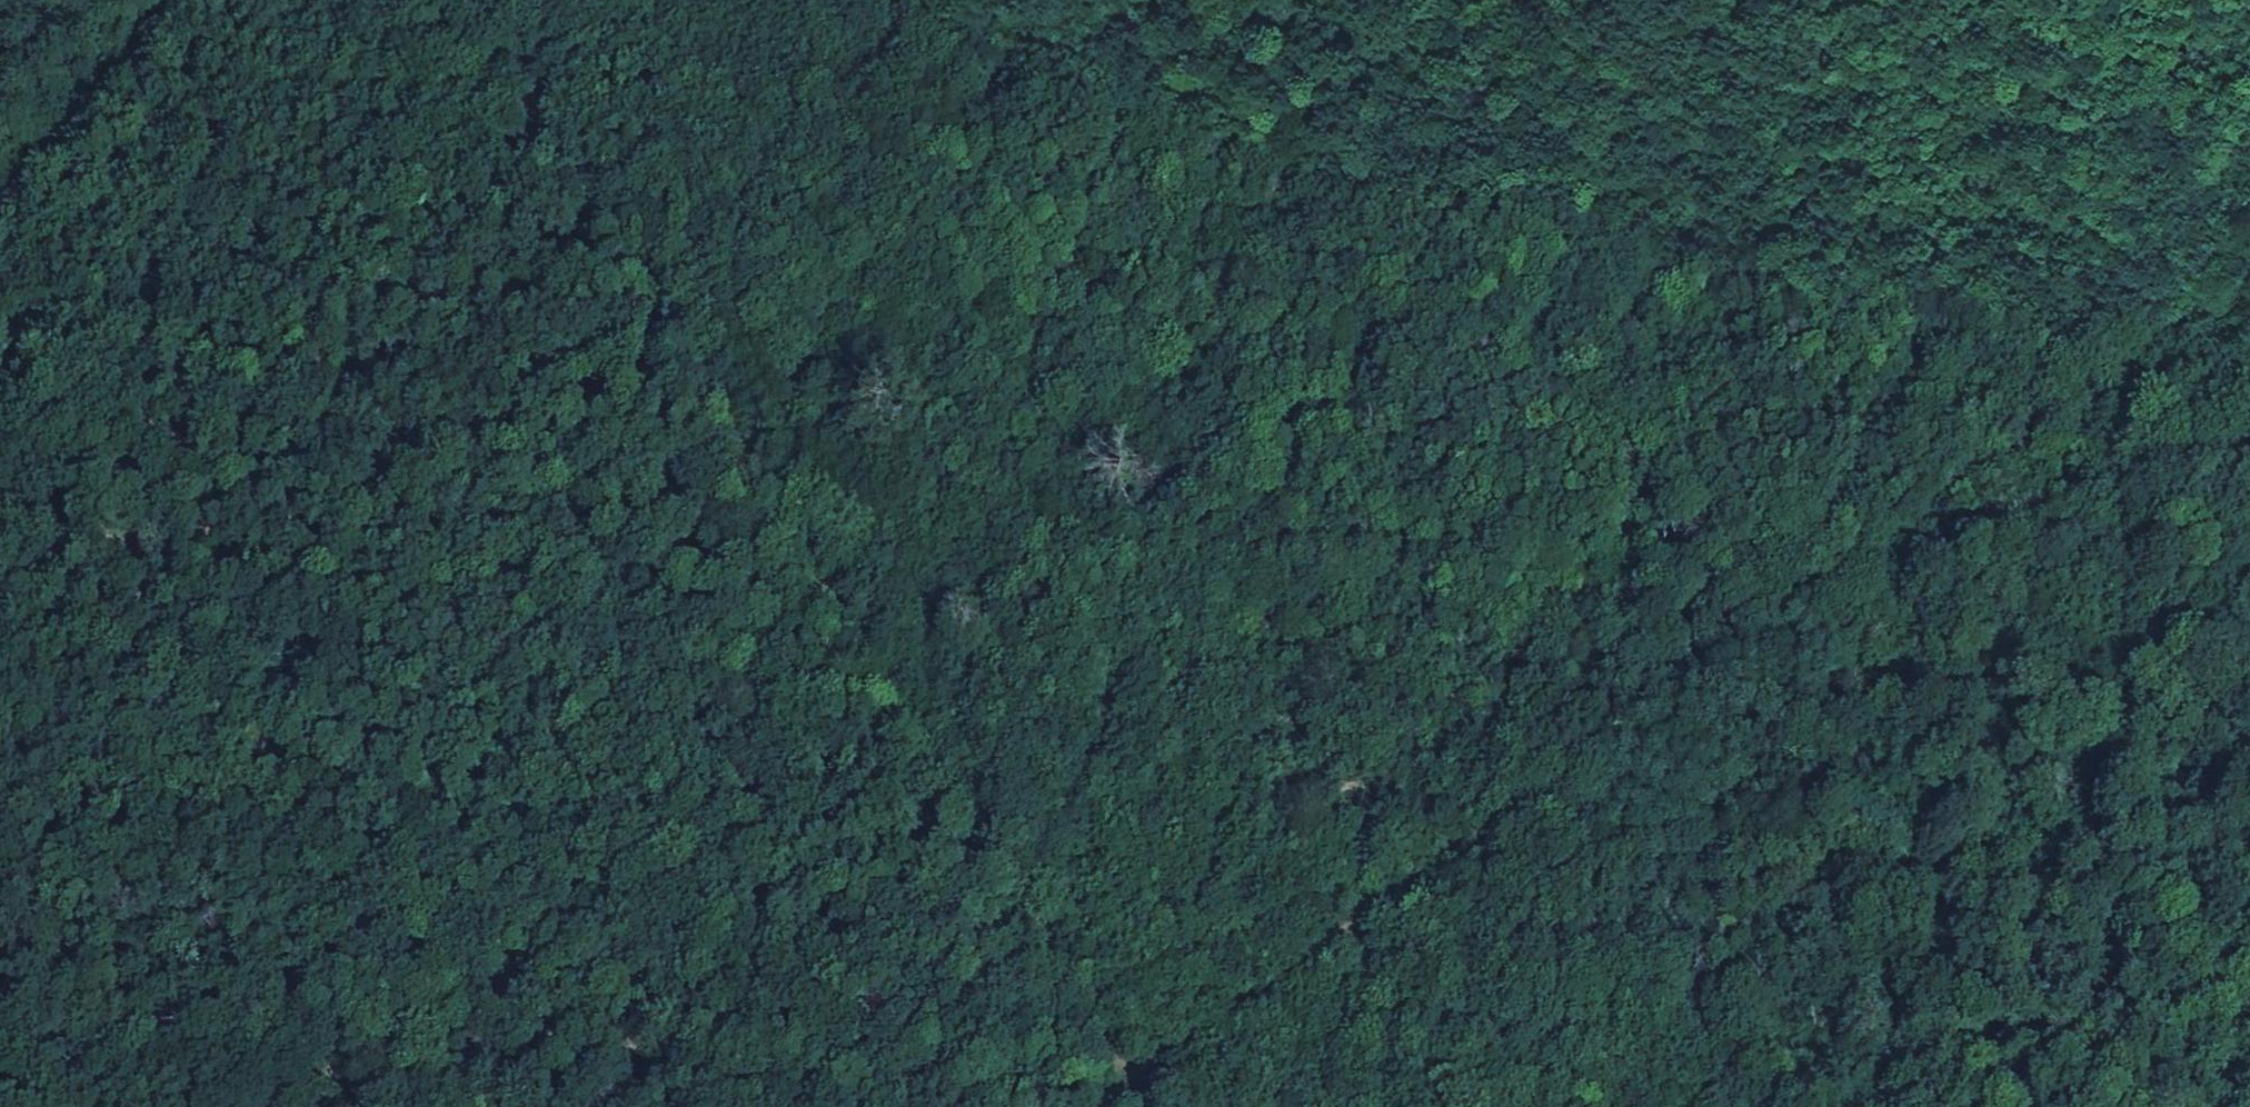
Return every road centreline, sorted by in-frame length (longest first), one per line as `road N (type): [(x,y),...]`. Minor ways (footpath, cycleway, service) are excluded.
road 1 (track): [(0,209),(127,81),(185,0)]

